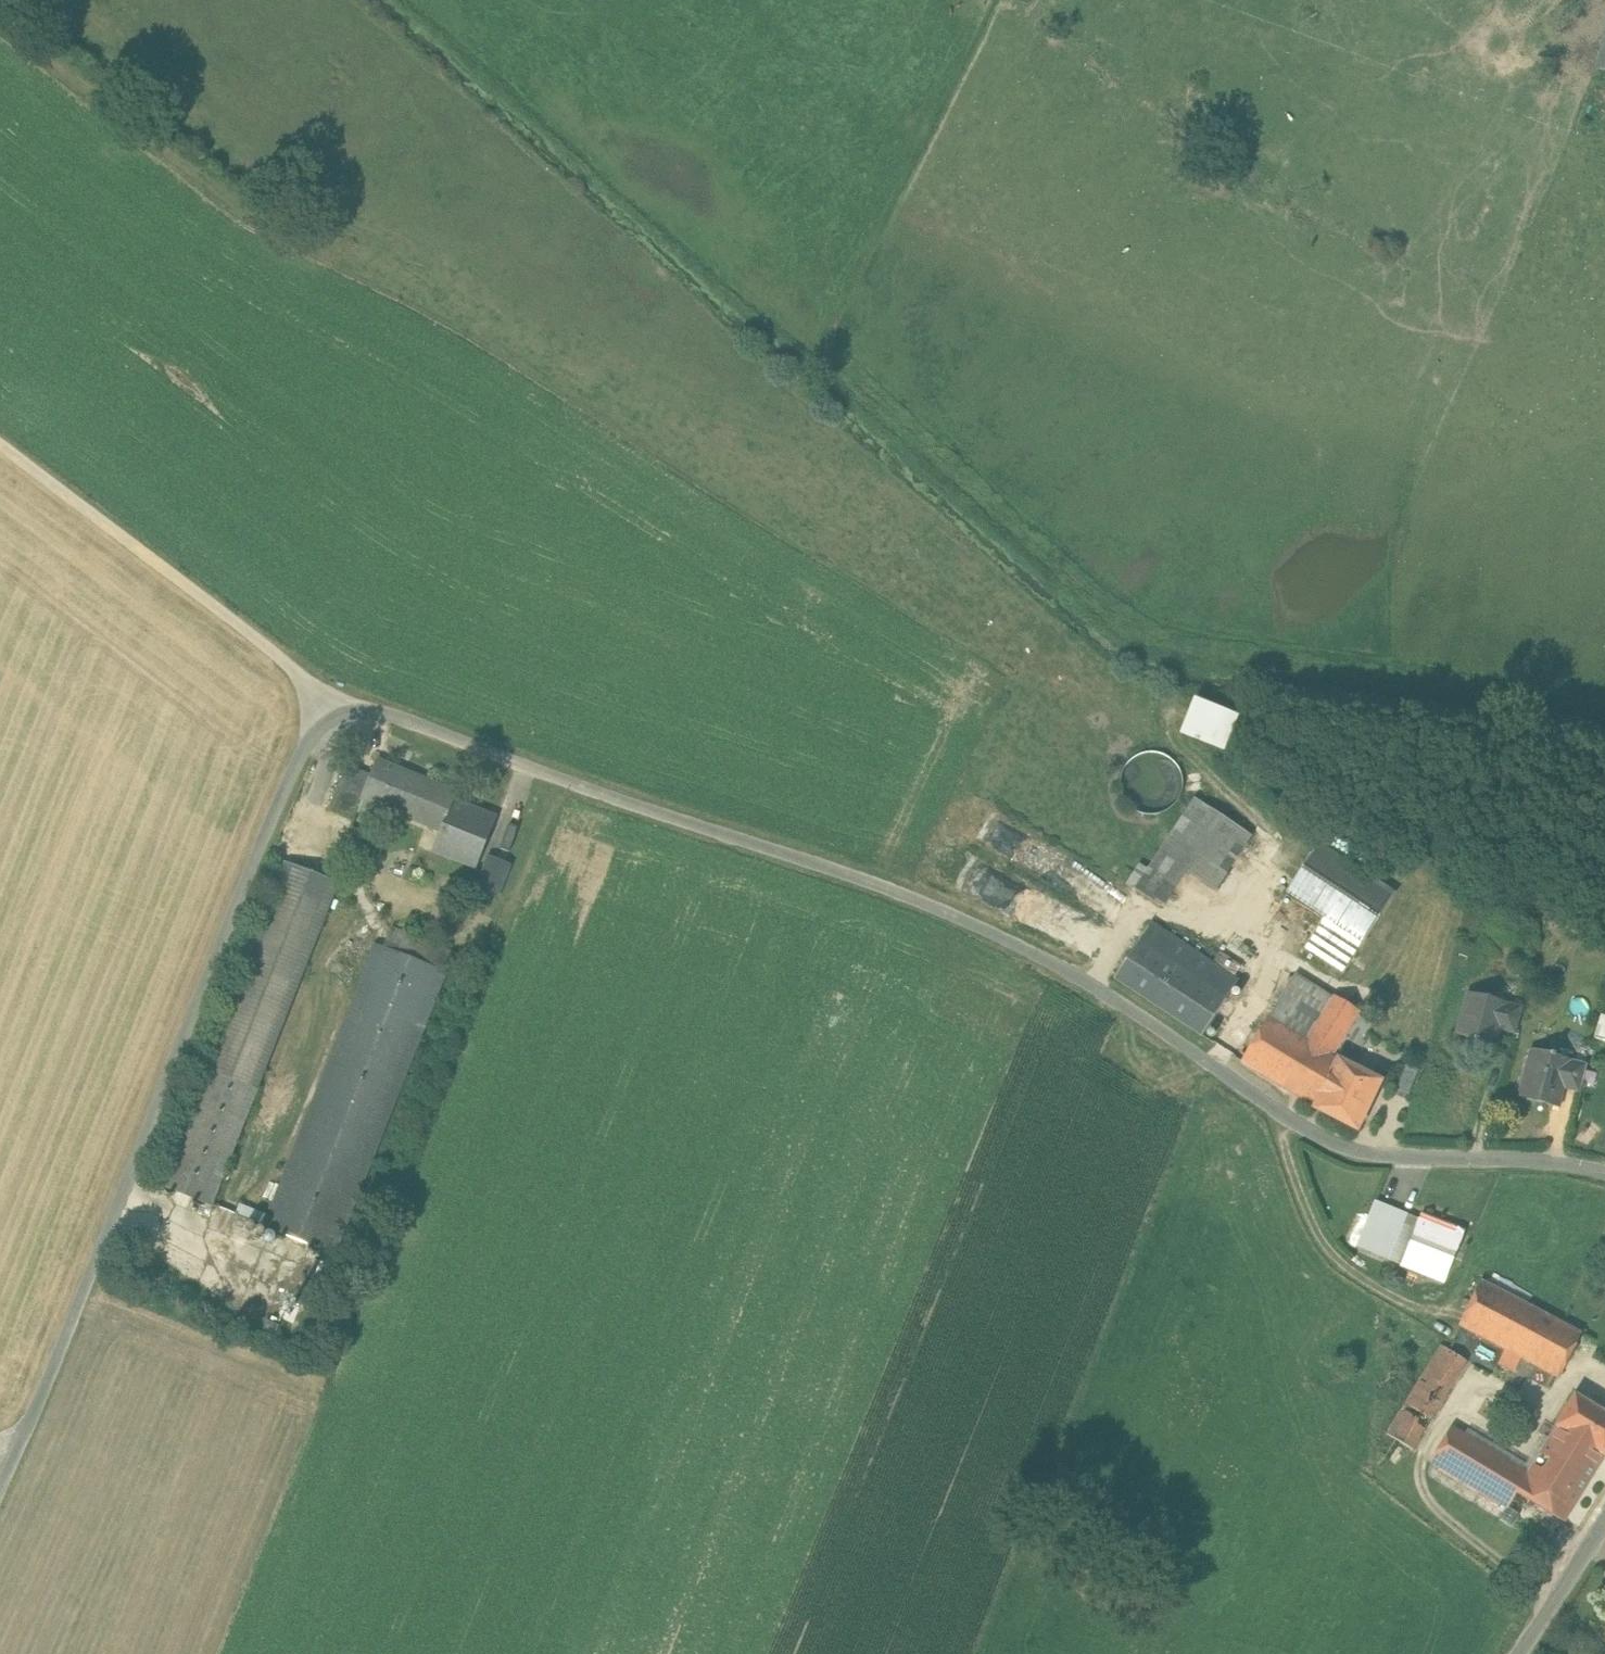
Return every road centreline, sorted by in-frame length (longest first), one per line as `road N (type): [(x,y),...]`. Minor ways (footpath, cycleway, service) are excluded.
road 1 (track): [(1251,1090),(1086,982),(942,906),(324,692),(0,1467)]
road 2 (track): [(324,692),(0,447)]
road 3 (residential): [(1604,1170),(1518,1156),(1381,1152),(1343,1143),(1251,1090)]
road 4 (residential): [(1604,1527),(1521,1653)]

